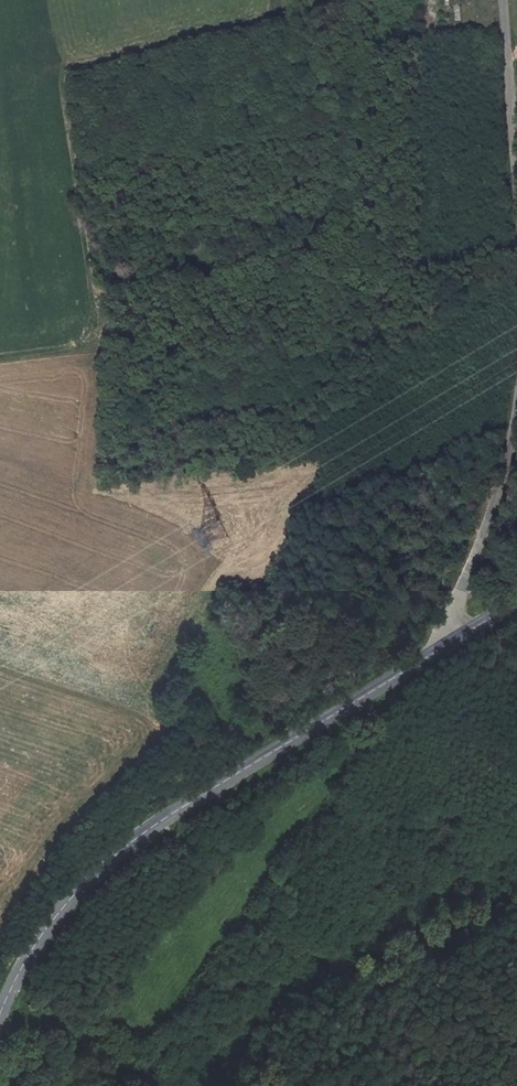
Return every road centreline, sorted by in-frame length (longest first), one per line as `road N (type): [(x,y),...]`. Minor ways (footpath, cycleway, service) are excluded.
road 1 (tertiary): [(0,1013),(38,939),(133,843),(467,632)]
road 2 (unclassified): [(467,632),(458,601),(516,420)]
road 3 (unclassified): [(516,182),(504,0)]

